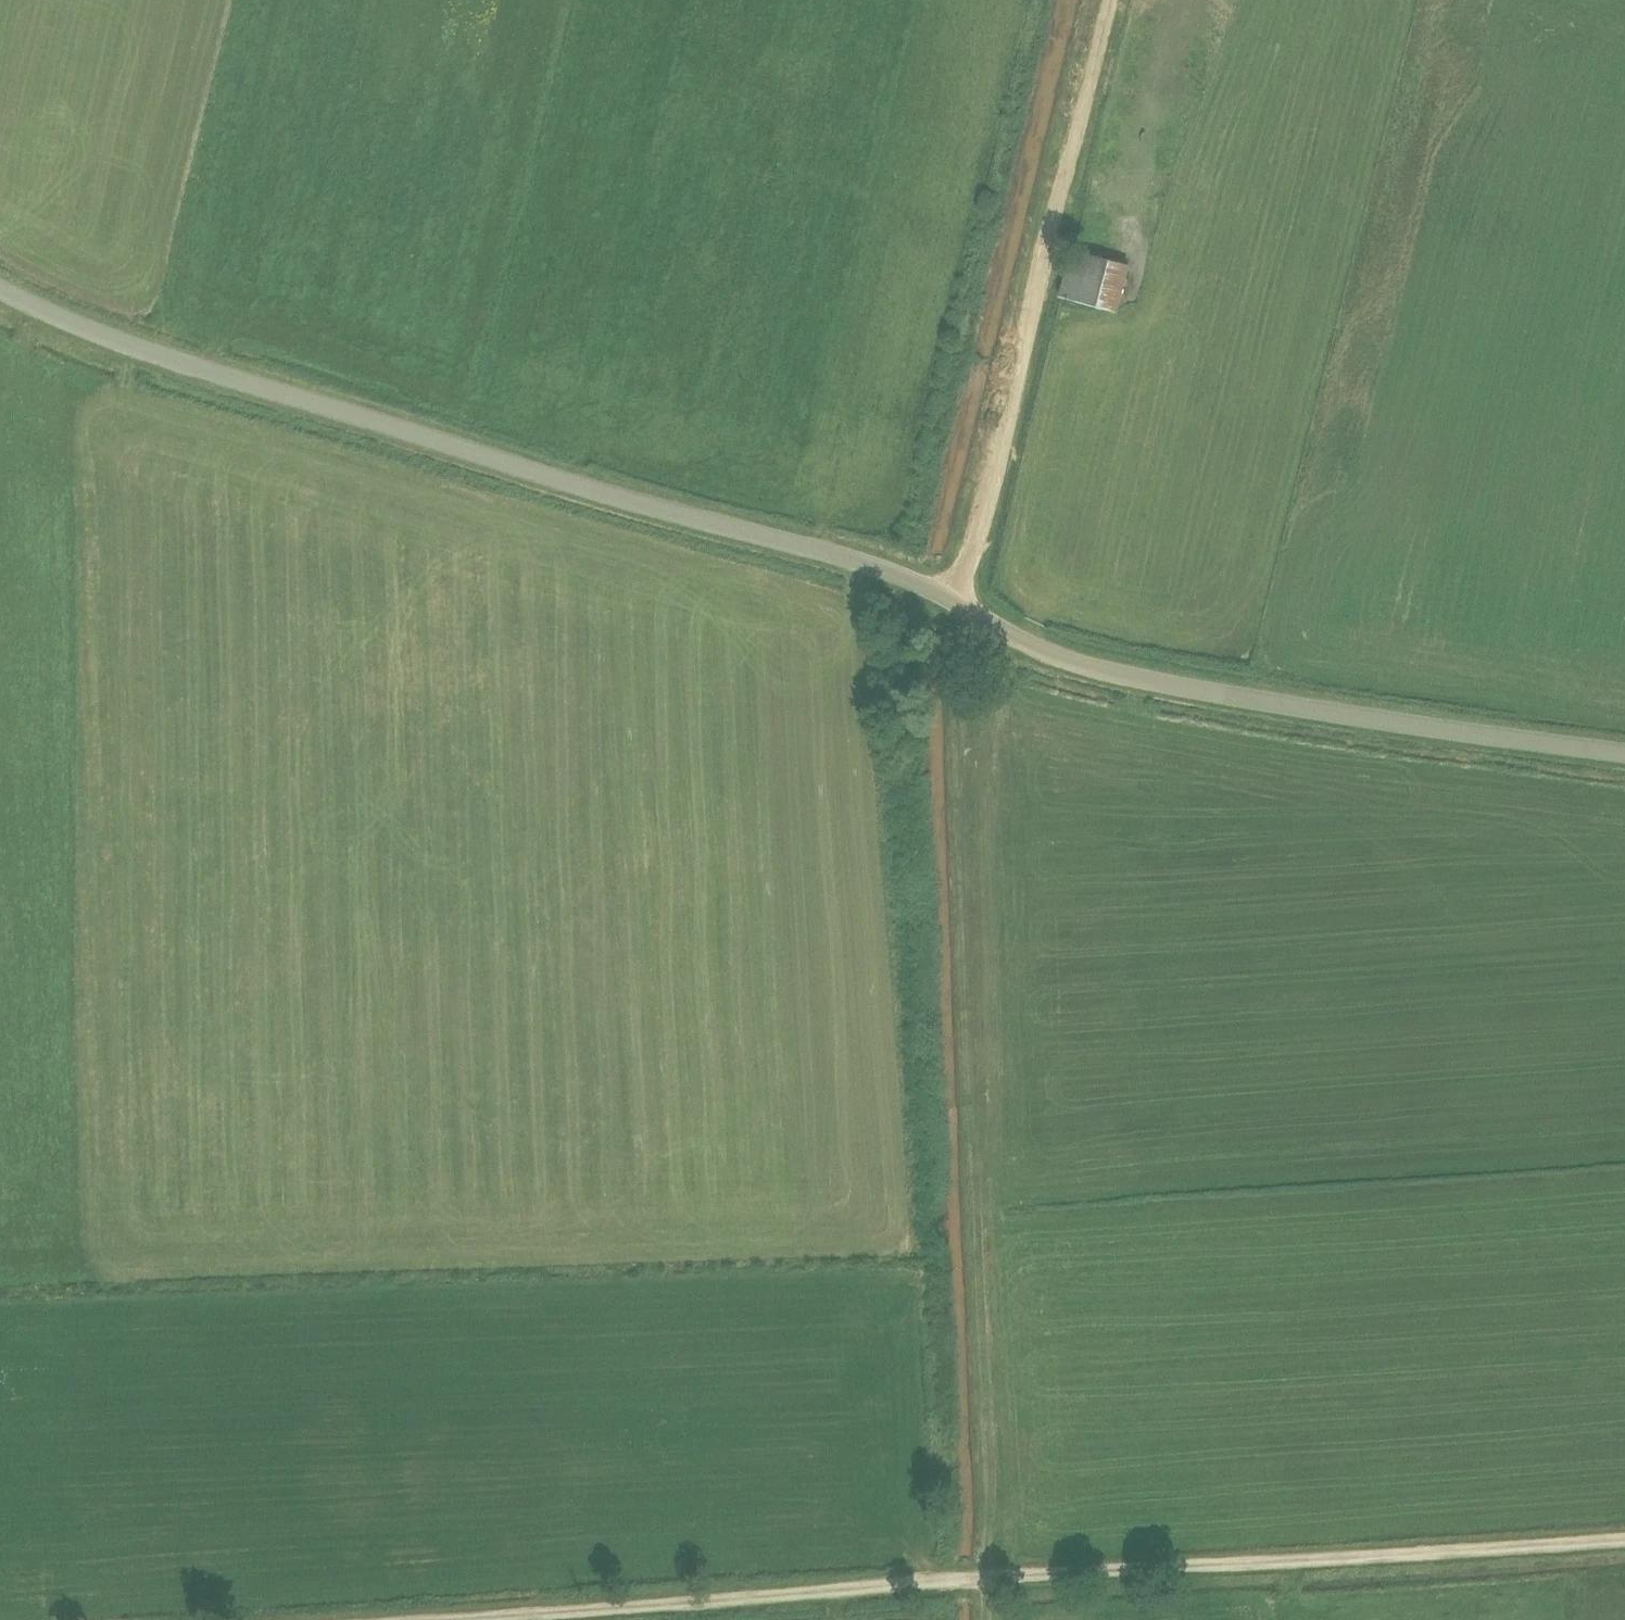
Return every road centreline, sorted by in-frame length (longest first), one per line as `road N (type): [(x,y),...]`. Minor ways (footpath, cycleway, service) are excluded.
road 1 (unclassified): [(1624,750),(1280,702),(1068,662),(867,566),(142,352),(0,290)]
road 2 (track): [(541,1619),(1624,1540)]
road 3 (track): [(956,606),(1109,0)]

